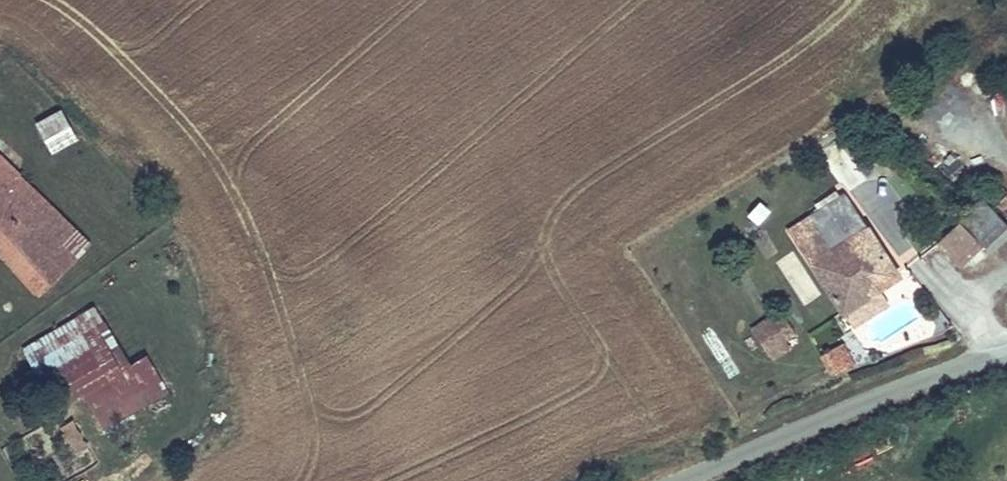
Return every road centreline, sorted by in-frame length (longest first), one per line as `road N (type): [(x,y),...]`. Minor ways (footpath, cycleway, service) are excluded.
road 1 (tertiary): [(1006,358),(688,480)]

